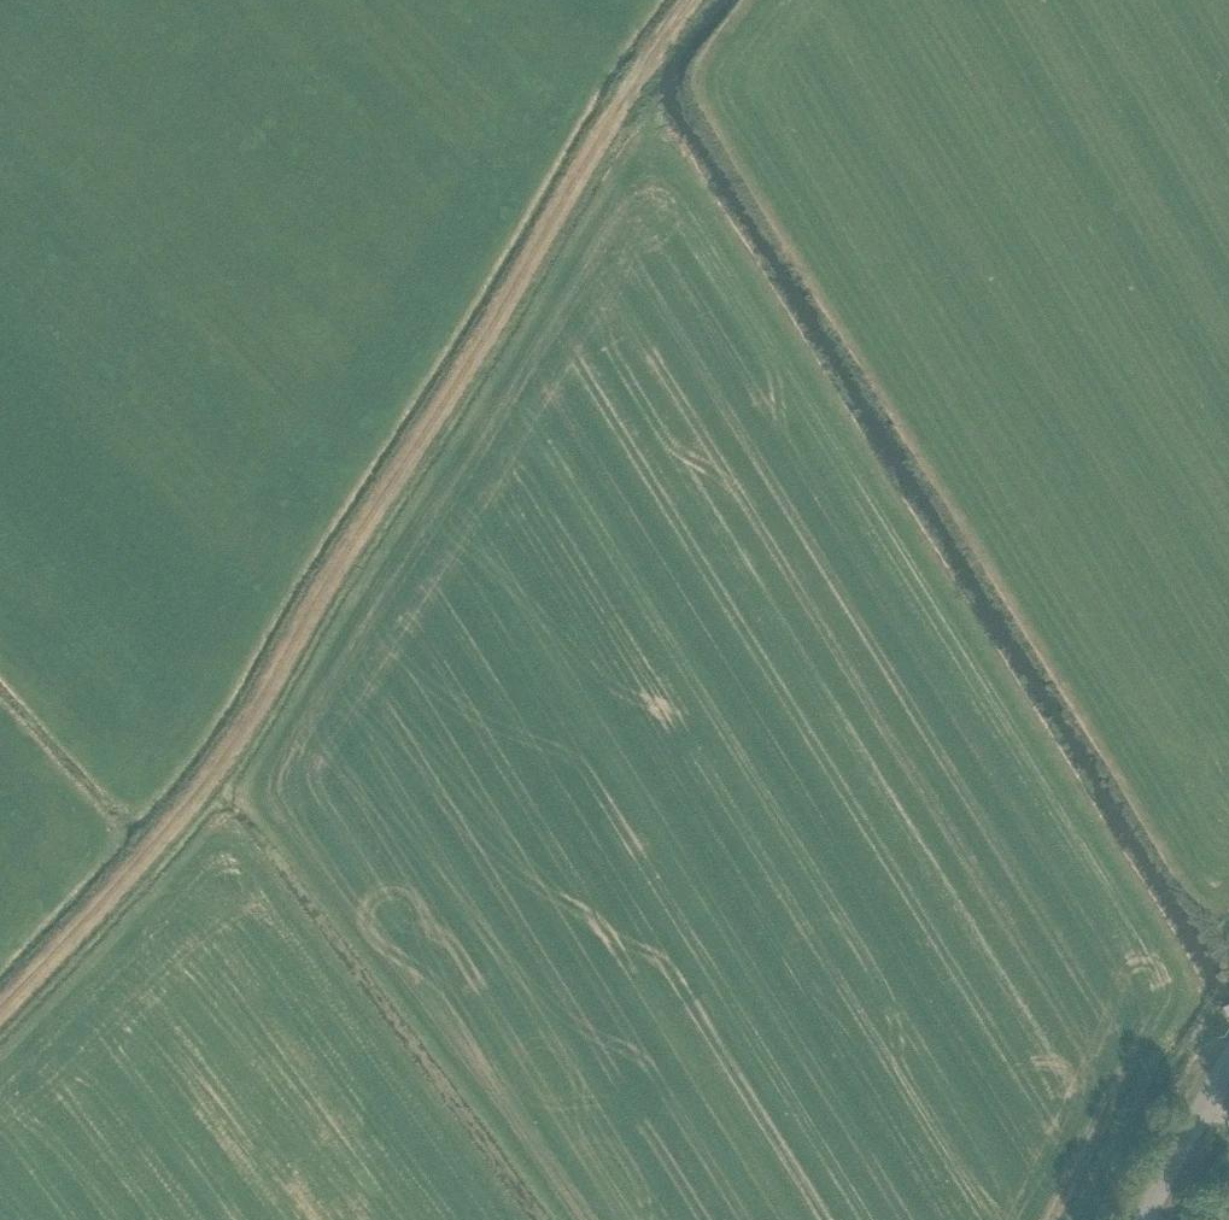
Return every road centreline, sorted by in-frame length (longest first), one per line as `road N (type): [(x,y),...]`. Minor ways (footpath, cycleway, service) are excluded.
road 1 (tertiary): [(1143,1219),(1228,1063)]

